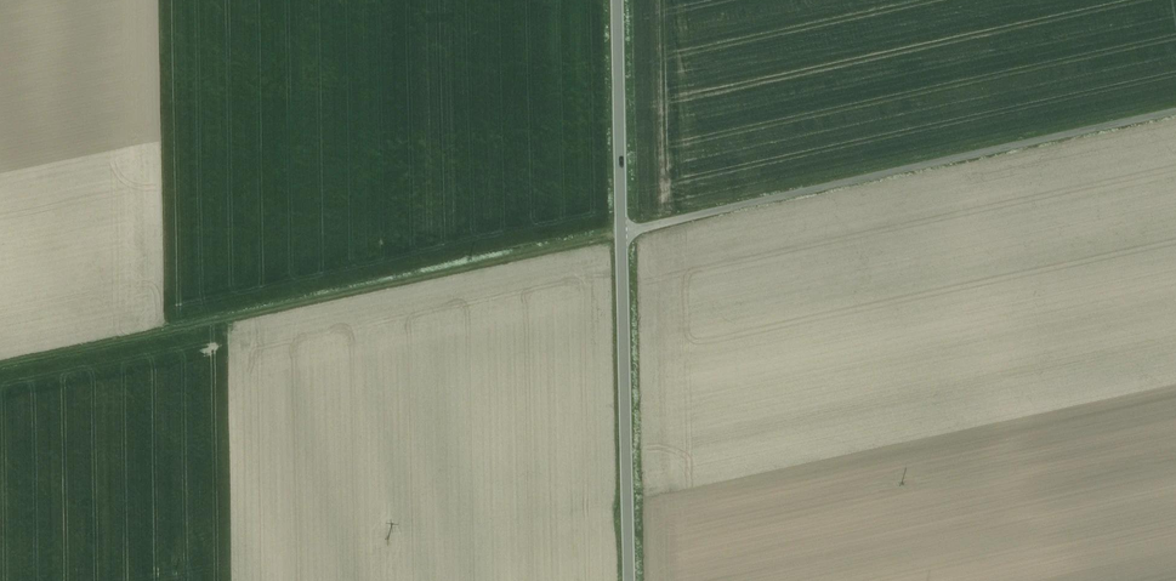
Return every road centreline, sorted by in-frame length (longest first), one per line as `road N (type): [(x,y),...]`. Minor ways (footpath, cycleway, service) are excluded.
road 1 (track): [(622,233),(0,365)]
road 2 (unclassified): [(622,233),(1175,107)]
road 3 (tertiary): [(630,580),(622,233)]
road 4 (tertiary): [(622,233),(617,0)]

